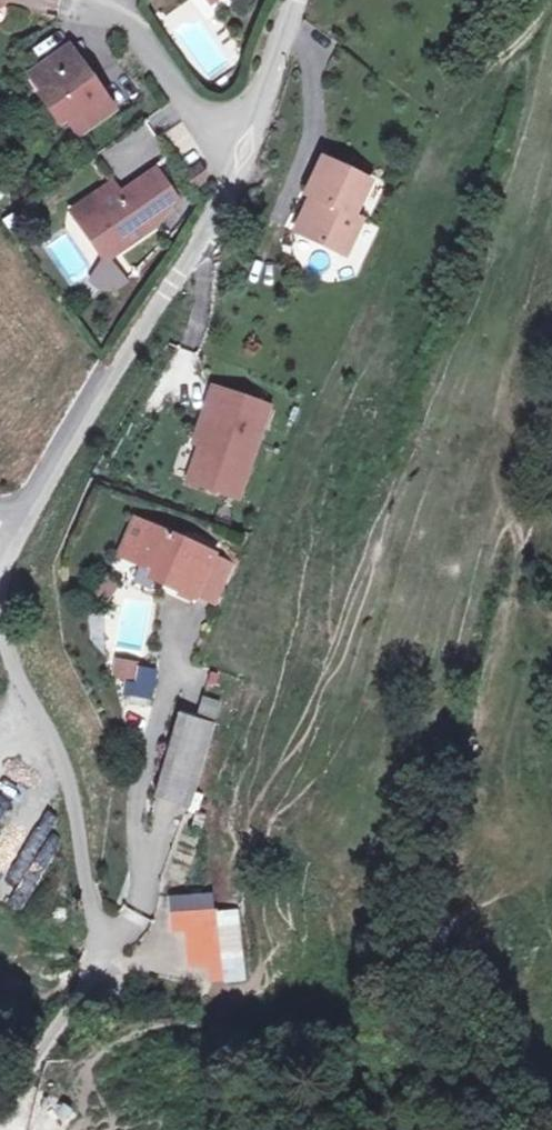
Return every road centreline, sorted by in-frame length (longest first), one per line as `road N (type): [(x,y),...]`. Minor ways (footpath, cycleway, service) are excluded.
road 1 (unclassified): [(0,573),(237,169),(297,0)]

